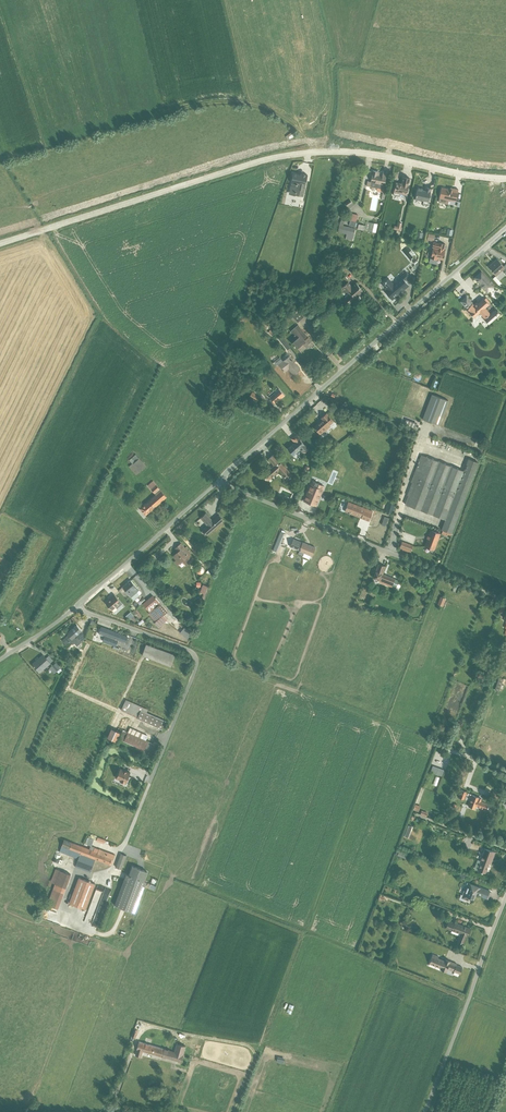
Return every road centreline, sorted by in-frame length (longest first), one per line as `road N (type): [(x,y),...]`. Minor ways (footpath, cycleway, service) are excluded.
road 1 (residential): [(0,243),(290,155),(371,154),(505,178)]
road 2 (residential): [(219,481),(505,227)]
road 3 (residential): [(505,600),(219,481)]
road 4 (residential): [(0,660),(77,606),(219,481)]
road 5 (residential): [(505,905),(428,1111)]

